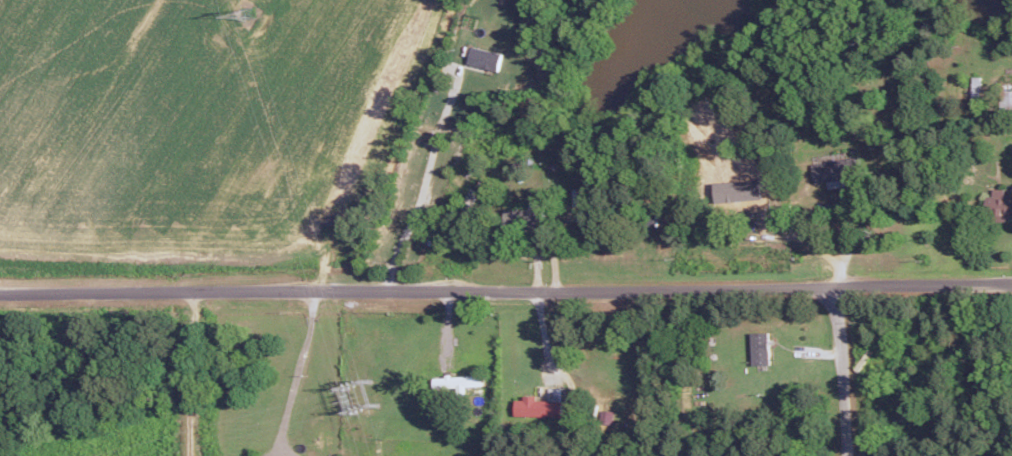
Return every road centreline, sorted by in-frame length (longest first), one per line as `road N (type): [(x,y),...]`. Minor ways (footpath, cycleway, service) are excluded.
road 1 (residential): [(0,293),(1011,288)]
road 2 (residential): [(312,288),(273,455)]
road 3 (residential): [(833,290),(845,455)]

